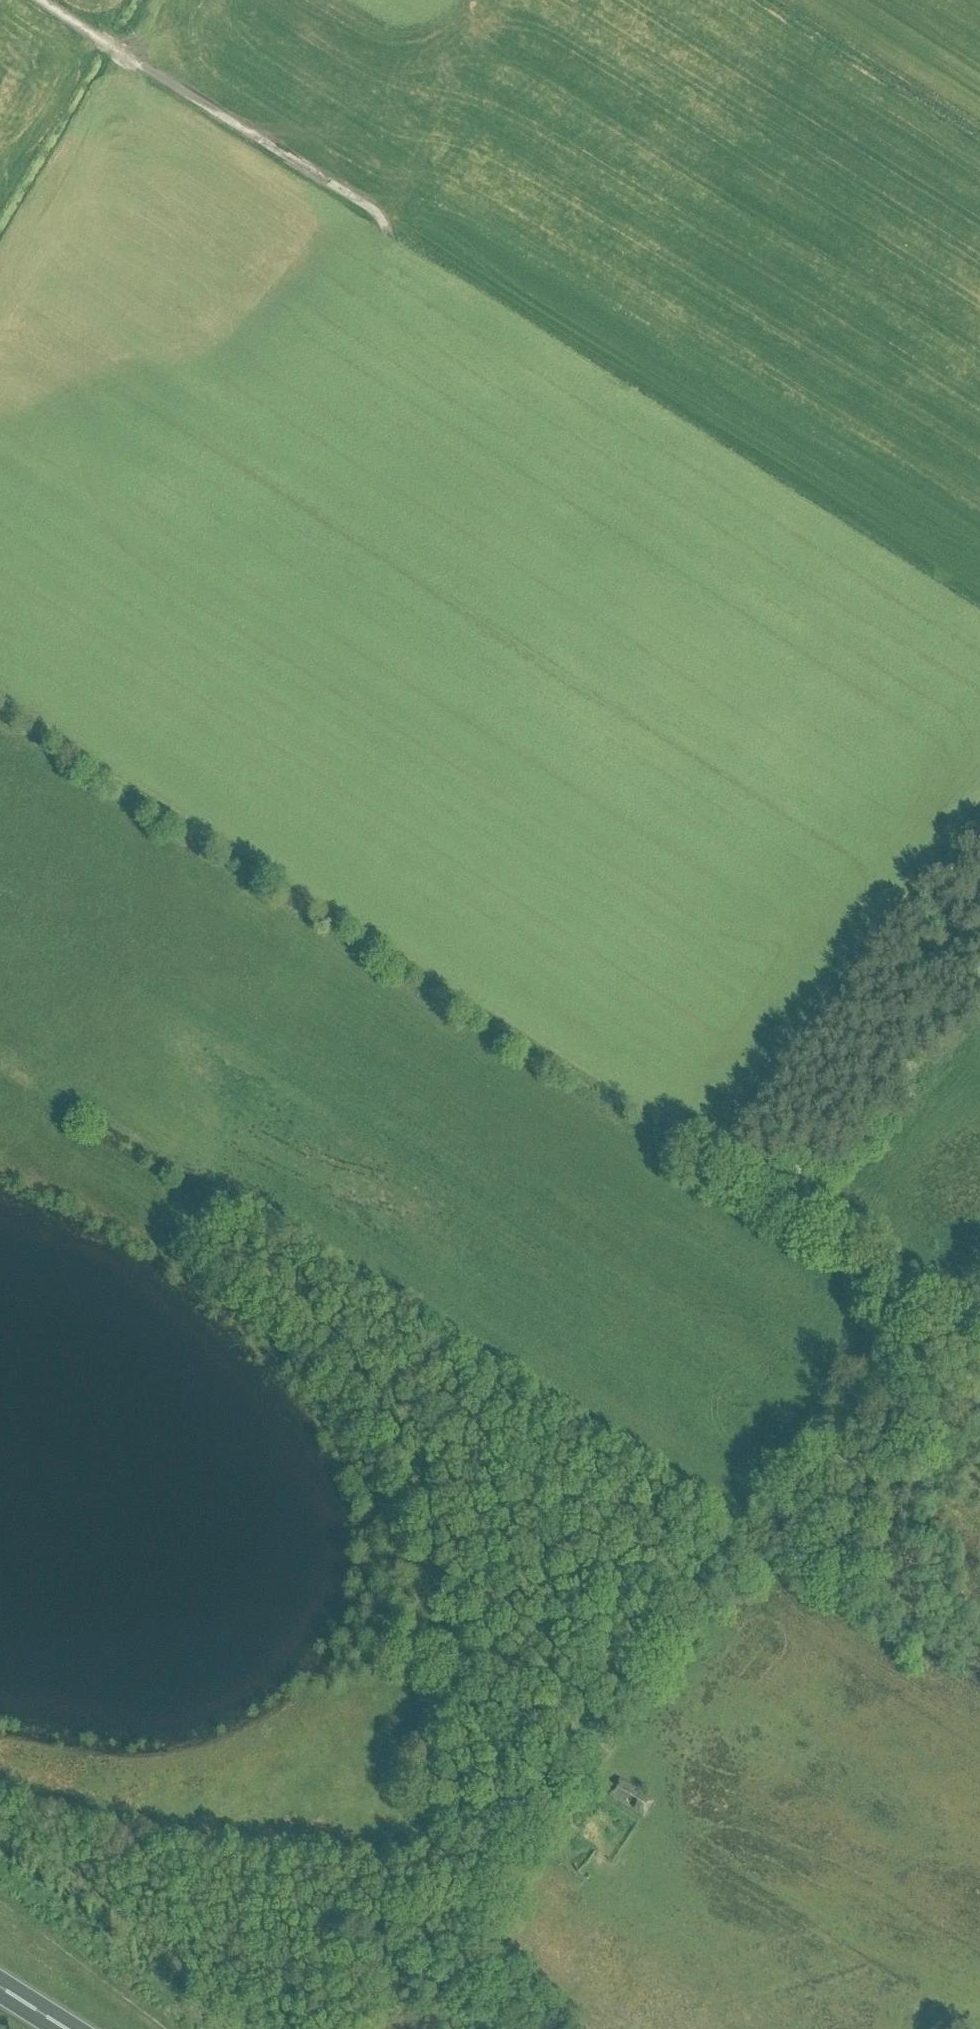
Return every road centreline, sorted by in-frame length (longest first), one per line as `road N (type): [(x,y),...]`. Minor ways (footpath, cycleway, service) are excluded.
road 1 (track): [(979,1882),(740,1829)]

